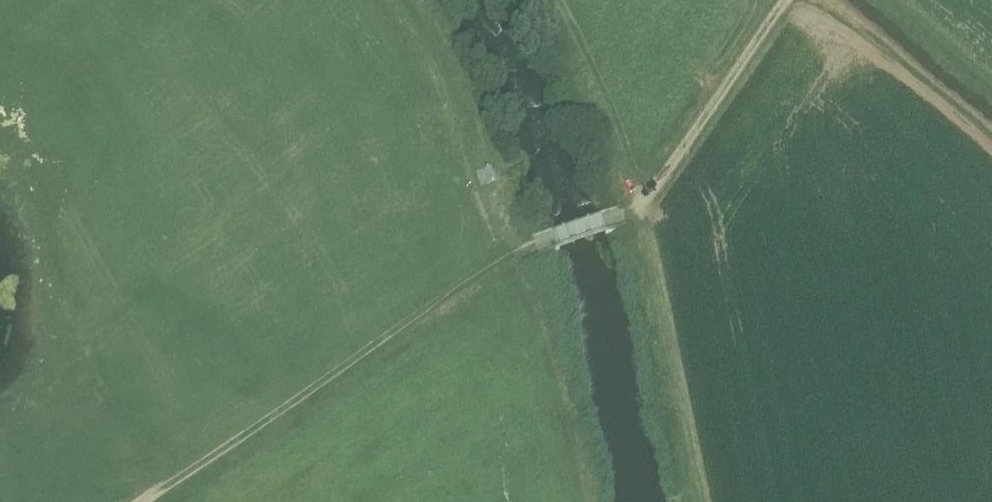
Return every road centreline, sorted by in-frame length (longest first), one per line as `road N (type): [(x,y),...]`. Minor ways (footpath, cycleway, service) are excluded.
road 1 (track): [(137,501),(532,246),(633,207)]
road 2 (track): [(785,0),(633,207)]

